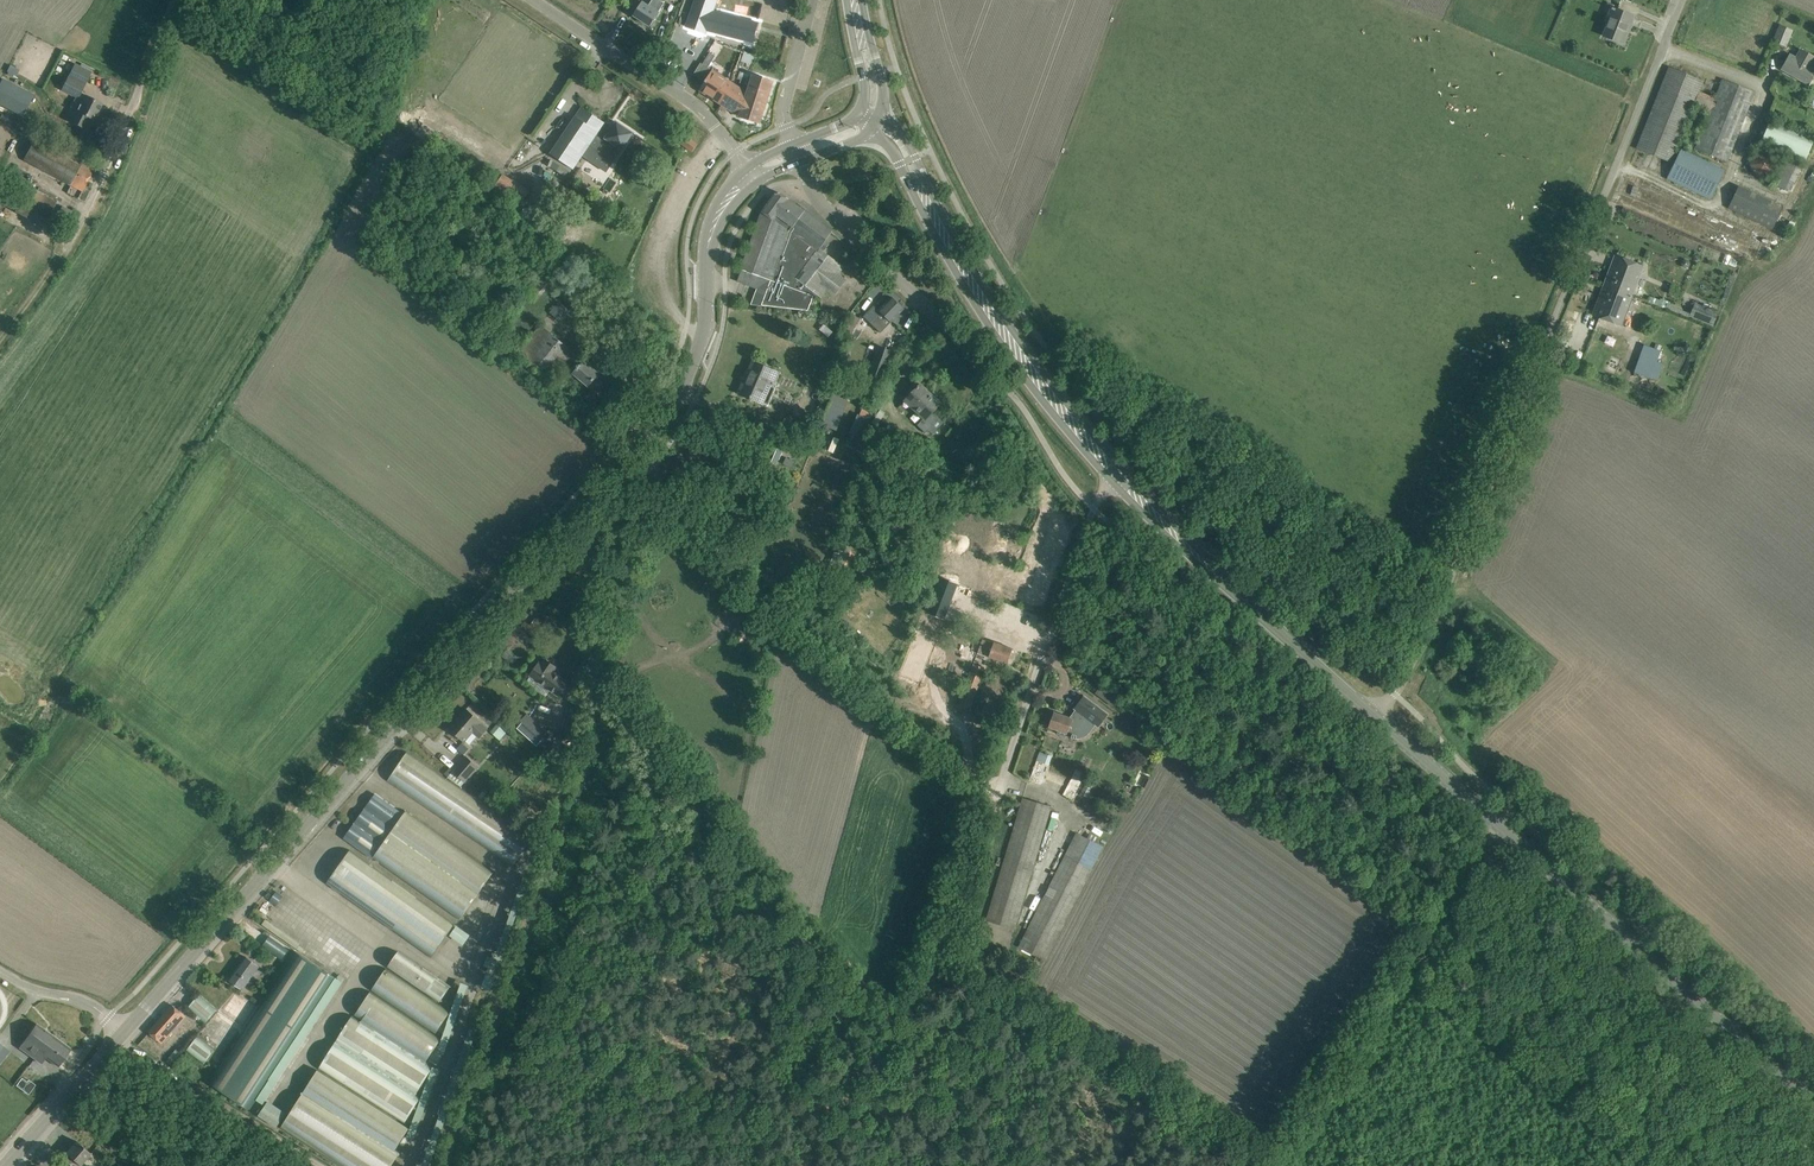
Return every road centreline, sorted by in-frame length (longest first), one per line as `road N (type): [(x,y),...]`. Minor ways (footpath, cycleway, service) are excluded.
road 1 (tertiary): [(1382,721),(1117,476),(980,298),(896,142),(864,120)]
road 2 (unclassified): [(1382,721),(1532,380),(1681,0)]
road 3 (tertiary): [(128,1029),(641,446)]
road 4 (tertiary): [(1813,1105),(1382,721)]
road 5 (unclassified): [(810,180),(1016,396),(1091,511)]
road 6 (tertiary): [(641,446),(698,351),(714,220),(752,174)]
road 7 (unclassified): [(66,246),(108,183),(175,0)]
road 8 (unclassified): [(596,701),(608,619),(649,491),(641,446)]
road 9 (unclassified): [(735,152),(695,106),(535,0)]
road 10 (track): [(322,1165),(133,1038)]
road 11 (tertiary): [(11,1165),(128,1029)]
road 12 (residential): [(810,0),(787,109),(796,151)]
road 13 (unclassified): [(128,1029),(95,1006),(25,989),(0,973)]
road 14 (tertiary): [(864,120),(875,90),(855,0)]

